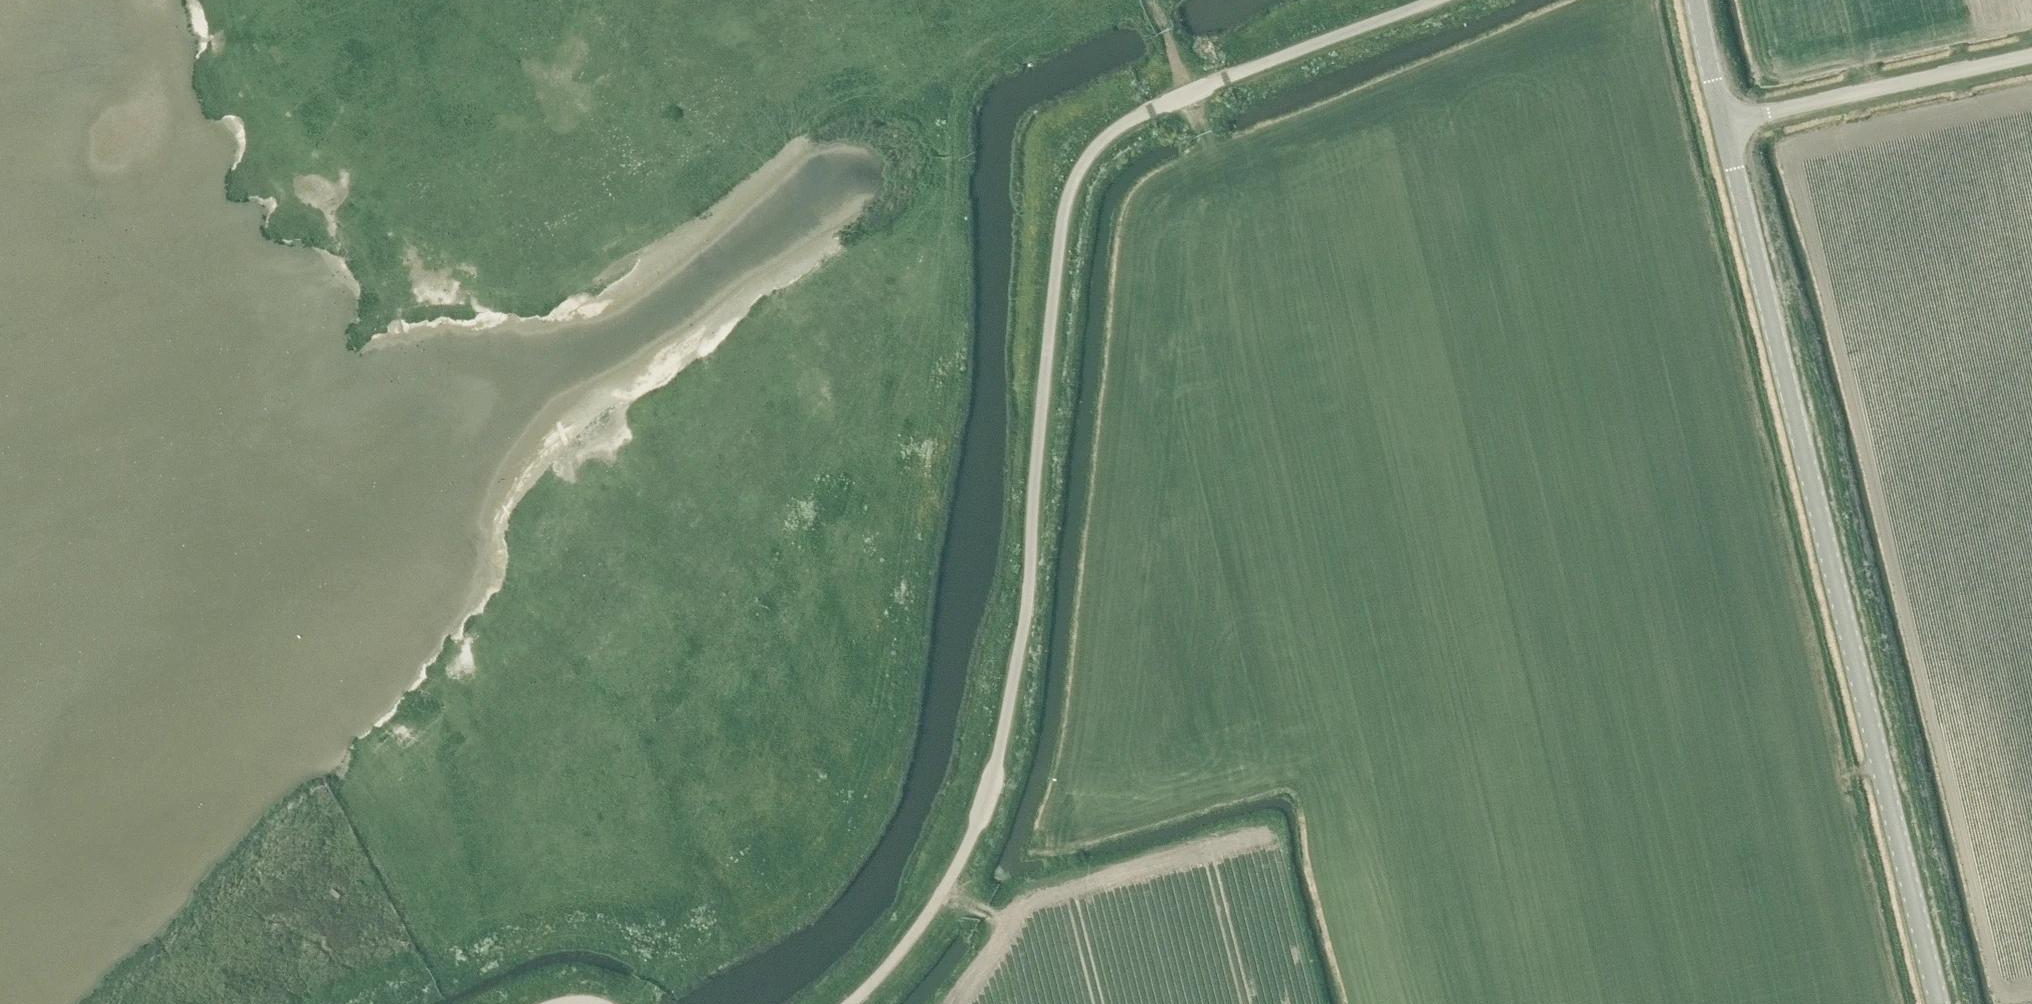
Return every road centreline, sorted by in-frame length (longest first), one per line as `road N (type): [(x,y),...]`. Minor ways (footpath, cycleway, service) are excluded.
road 1 (unclassified): [(1935,1003),(1719,126)]
road 2 (unclassified): [(1719,126),(2031,57)]
road 3 (track): [(1152,0),(1208,149)]
road 4 (unclassified): [(1719,126),(1690,0)]

